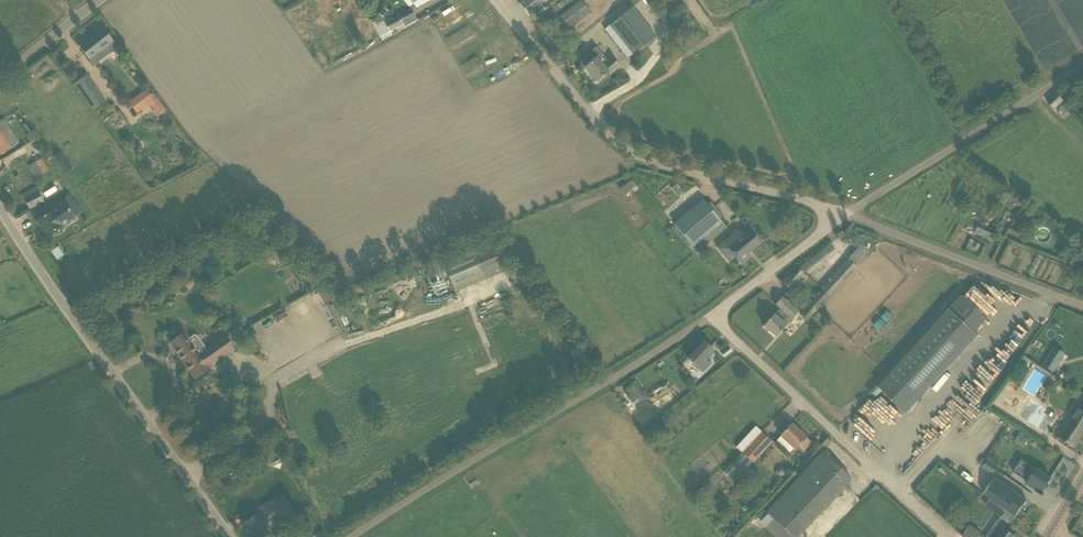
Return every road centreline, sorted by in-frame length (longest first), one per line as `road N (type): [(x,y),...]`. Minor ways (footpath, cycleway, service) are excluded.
road 1 (unclassified): [(949,536),(714,313),(843,214),(661,167),(625,150),(494,0)]
road 2 (track): [(714,313),(349,536)]
road 3 (unclassified): [(229,536),(0,212)]
road 4 (track): [(843,214),(1082,67)]
road 5 (track): [(843,214),(1082,305)]

